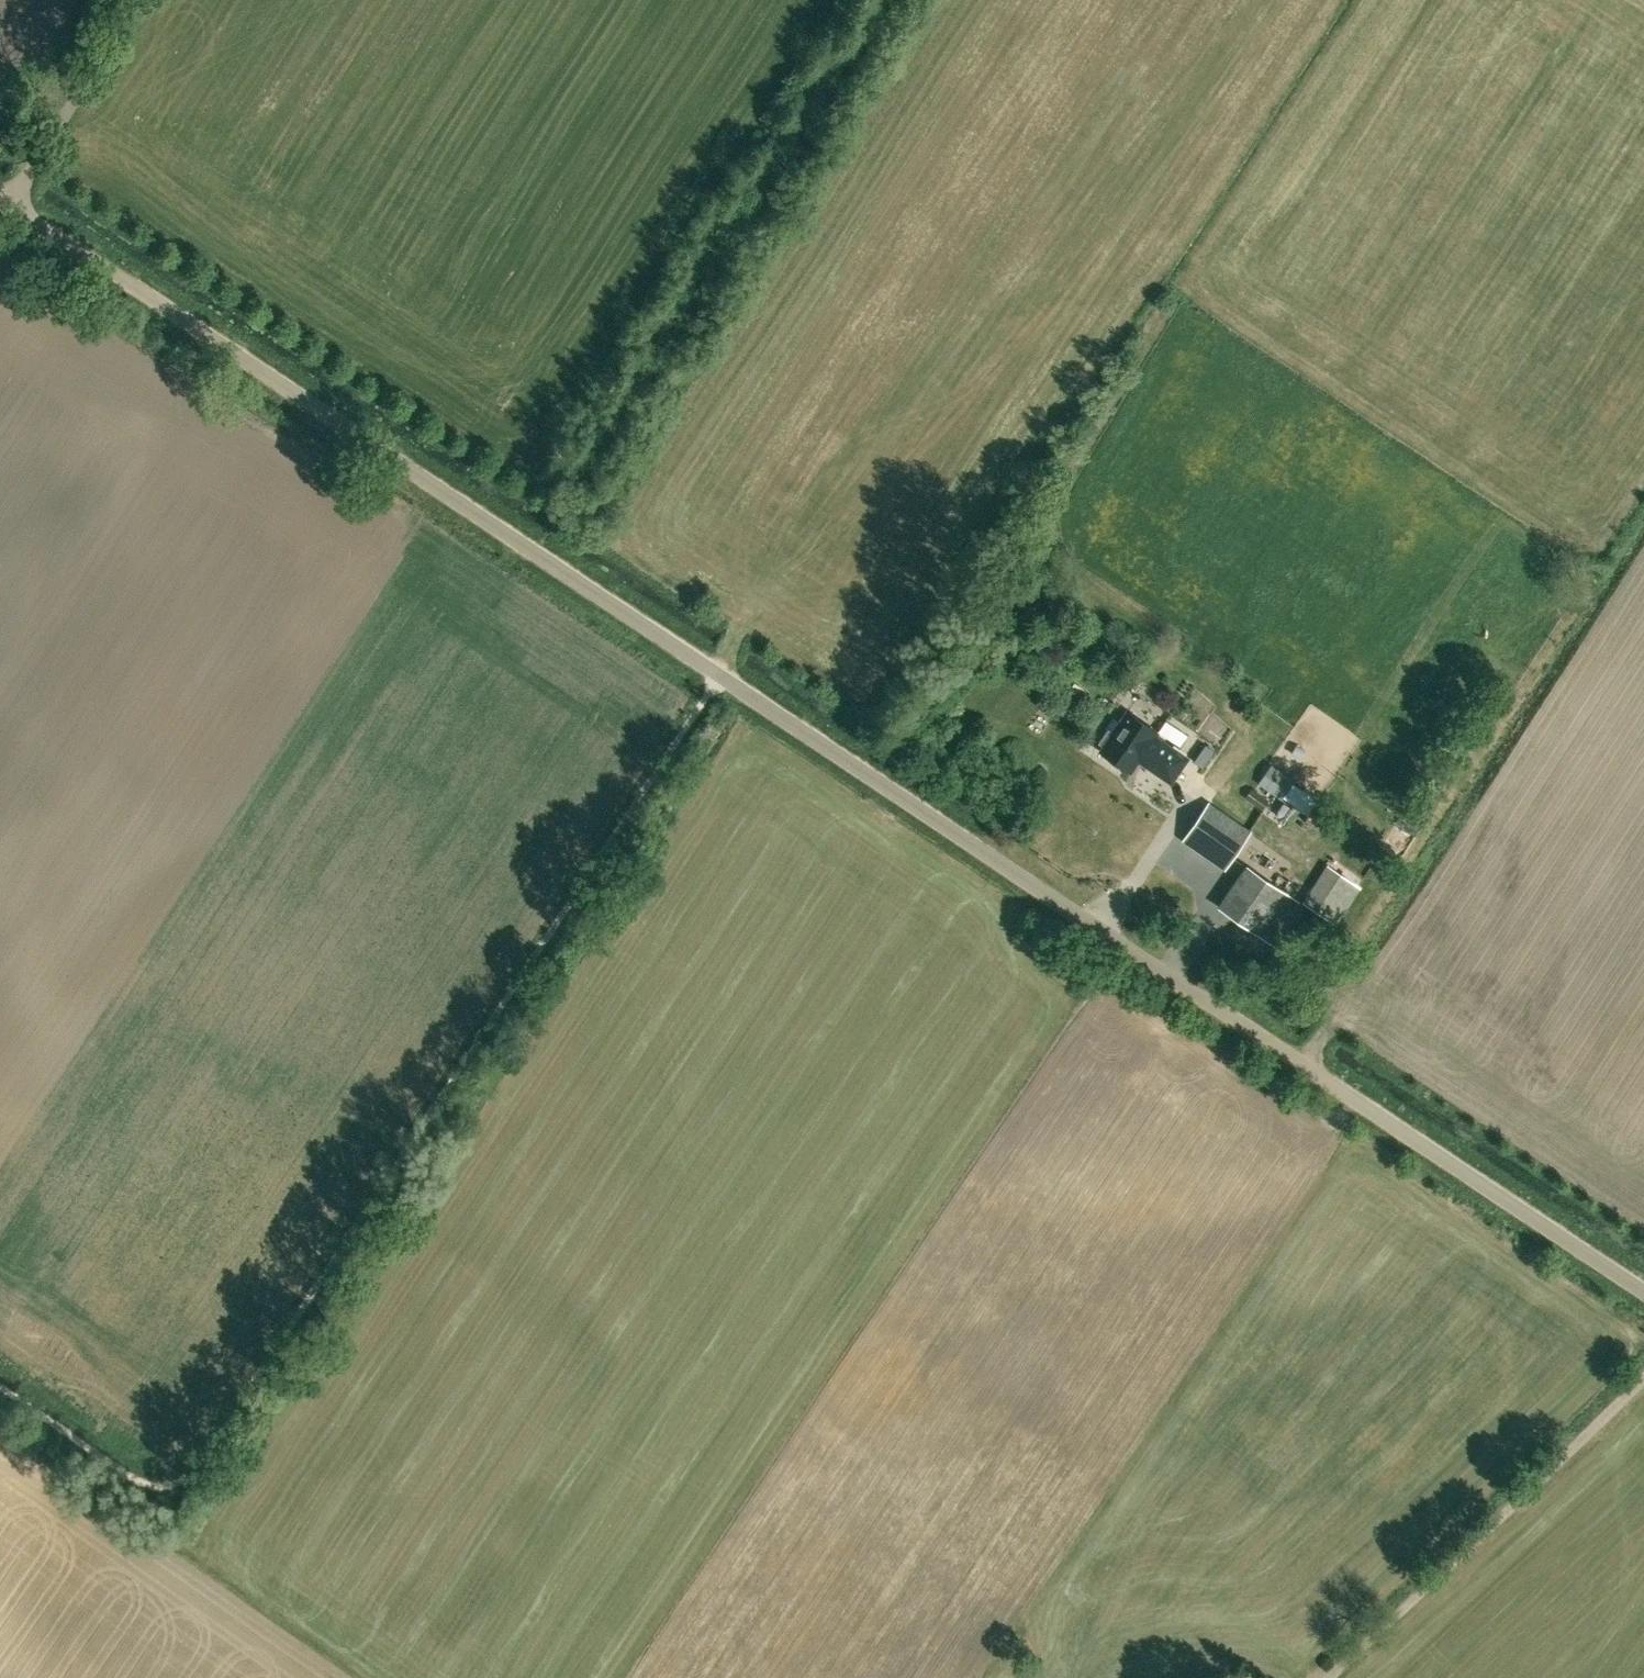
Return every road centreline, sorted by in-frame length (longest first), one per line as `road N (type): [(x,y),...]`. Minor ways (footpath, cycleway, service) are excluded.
road 1 (unclassified): [(1643,1293),(0,202)]

